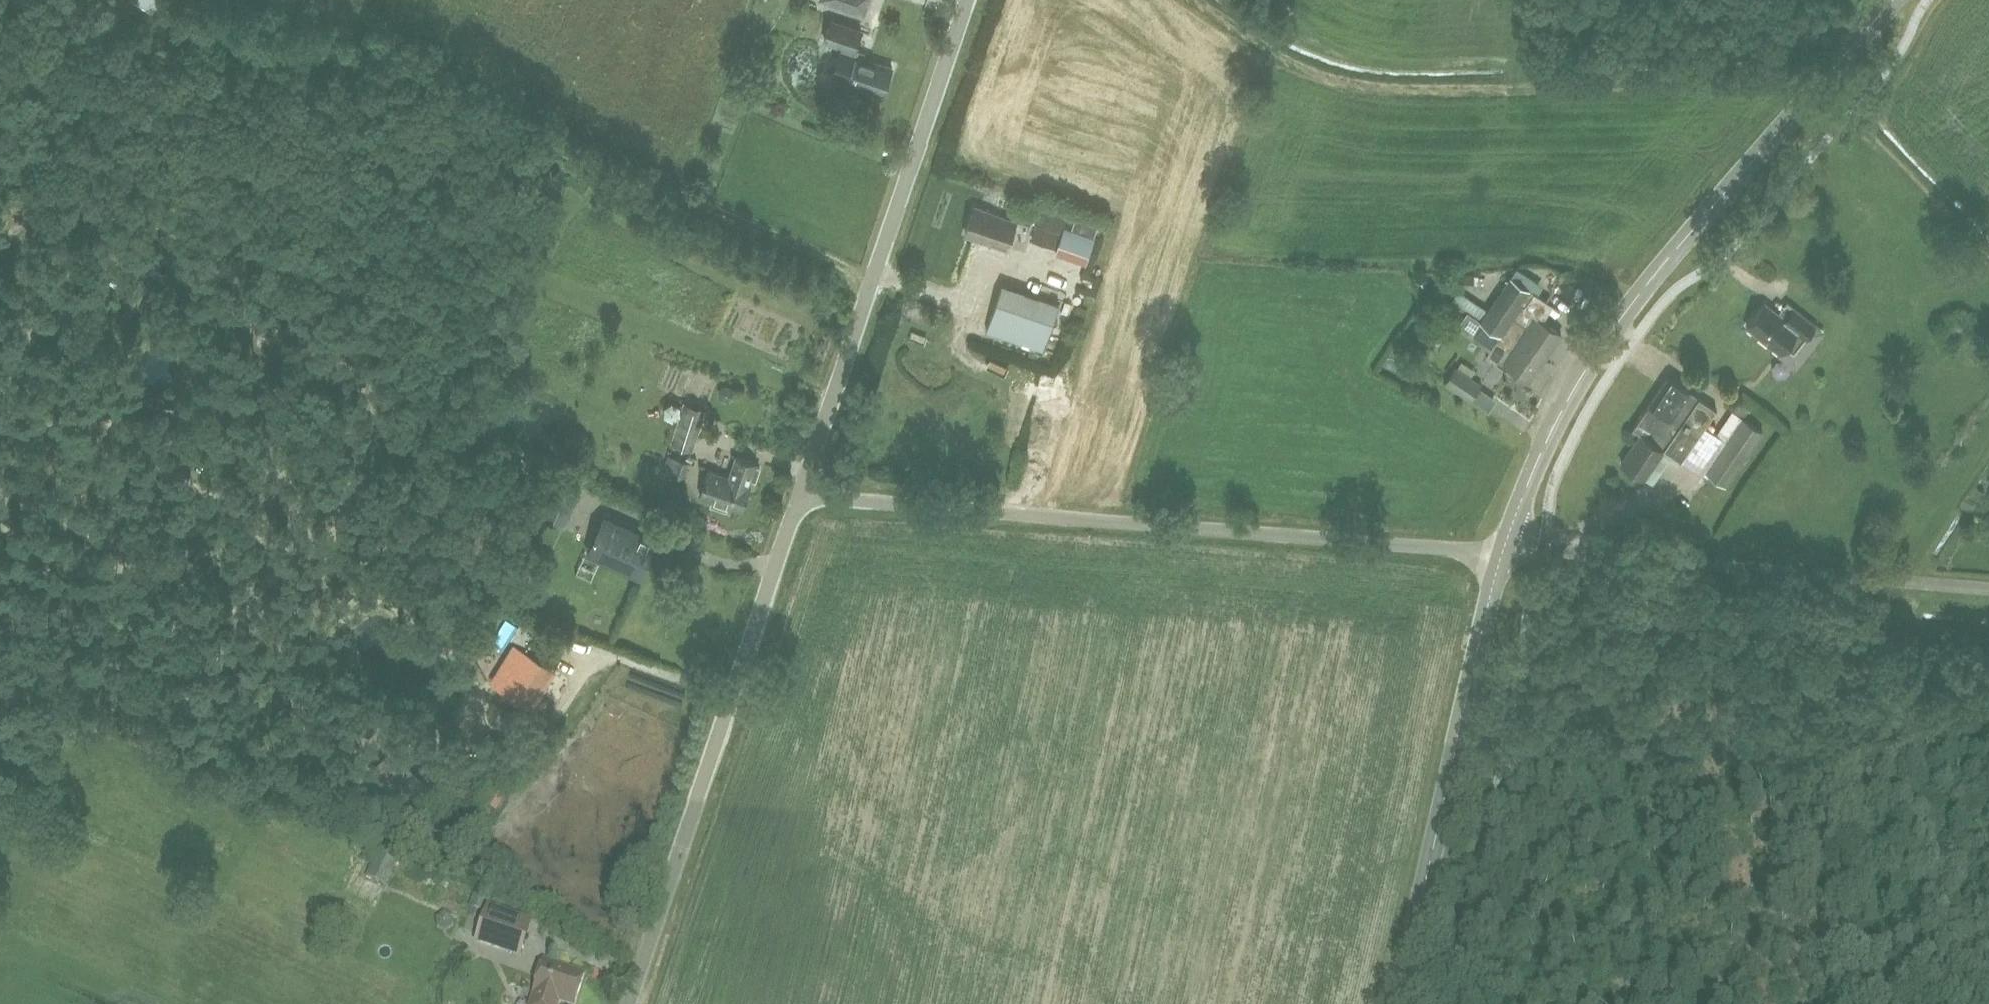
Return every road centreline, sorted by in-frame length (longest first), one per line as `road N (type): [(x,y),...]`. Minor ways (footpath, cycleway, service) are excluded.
road 1 (track): [(873,279),(546,148),(453,133),(303,133),(255,124),(182,71),(51,0)]
road 2 (unclassified): [(1504,551),(800,496)]
road 3 (tertiary): [(1894,0),(1629,309),(1547,441),(1504,551)]
road 4 (unclassified): [(628,1003),(800,496)]
road 5 (unclassified): [(800,496),(968,0)]
road 6 (unclassified): [(1988,589),(1504,551)]
road 7 (tertiary): [(1504,551),(1398,1003)]
road 8 (track): [(1902,582),(1911,625),(1920,633),(1988,640)]

